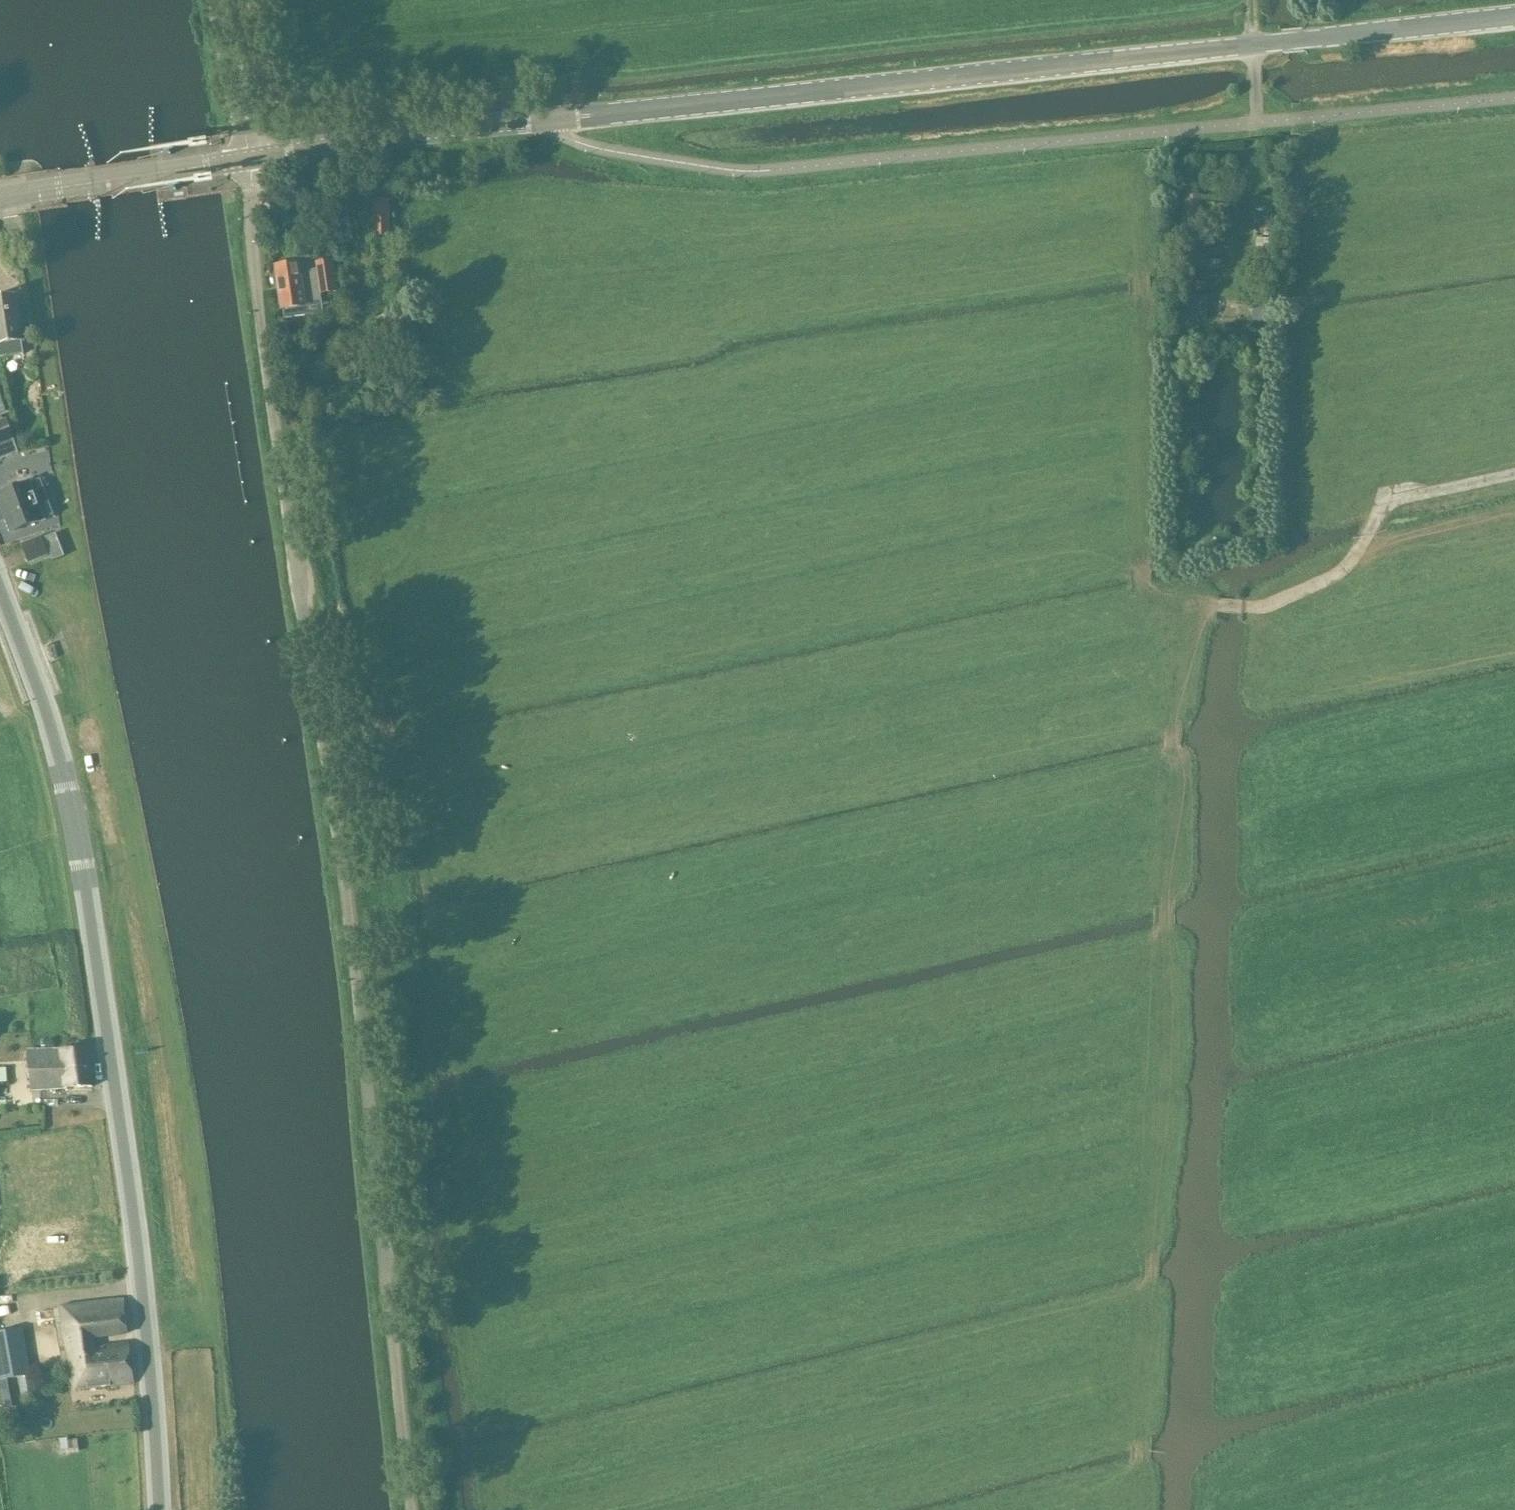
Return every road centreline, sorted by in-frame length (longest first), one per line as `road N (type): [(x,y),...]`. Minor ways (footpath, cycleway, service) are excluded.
road 1 (unclassified): [(410,1509),(355,963),(278,452),(253,243),(252,159)]
road 2 (track): [(1144,265),(1144,590),(1214,606),(1193,636),(1175,743),(1168,938),(1179,1098),(1152,1283),(1143,1470)]
road 3 (tertiary): [(252,159),(1514,17)]
road 4 (secondary): [(158,1509),(150,1364),(87,880),(55,743),(0,586)]
road 5 (track): [(1514,472),(1390,501),(1331,577),(1267,606),(1214,606)]
road 6 (tertiary): [(0,197),(252,159)]
road 7 (unclassified): [(252,159),(220,0)]

